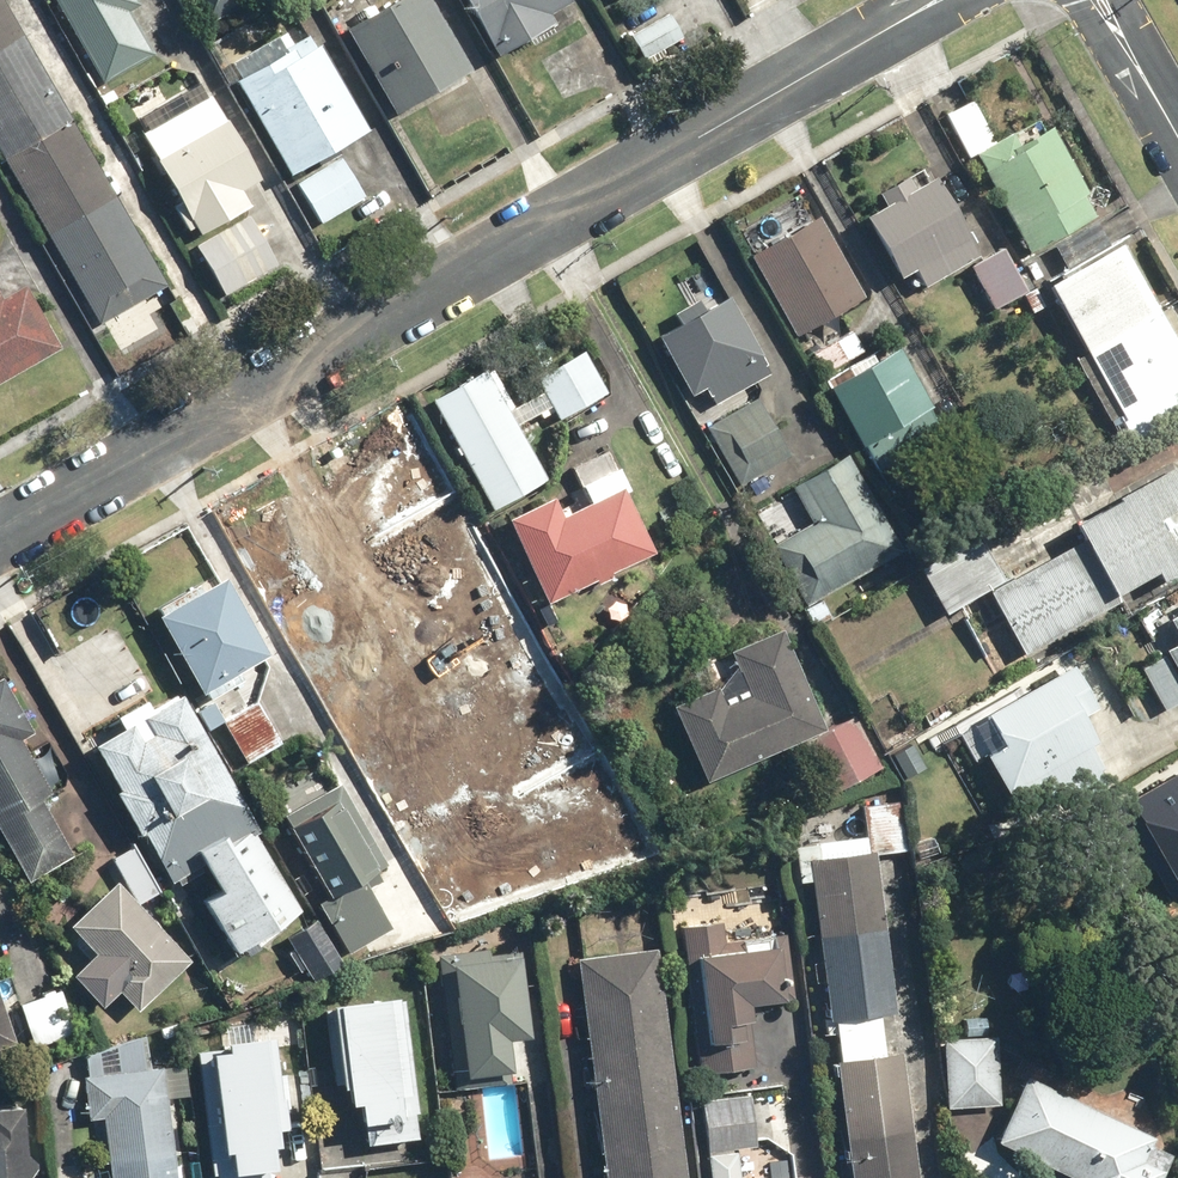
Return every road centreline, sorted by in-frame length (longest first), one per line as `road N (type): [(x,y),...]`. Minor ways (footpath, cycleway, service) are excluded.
road 1 (residential): [(941,0),(0,539)]
road 2 (residential): [(1097,0),(1177,136)]

